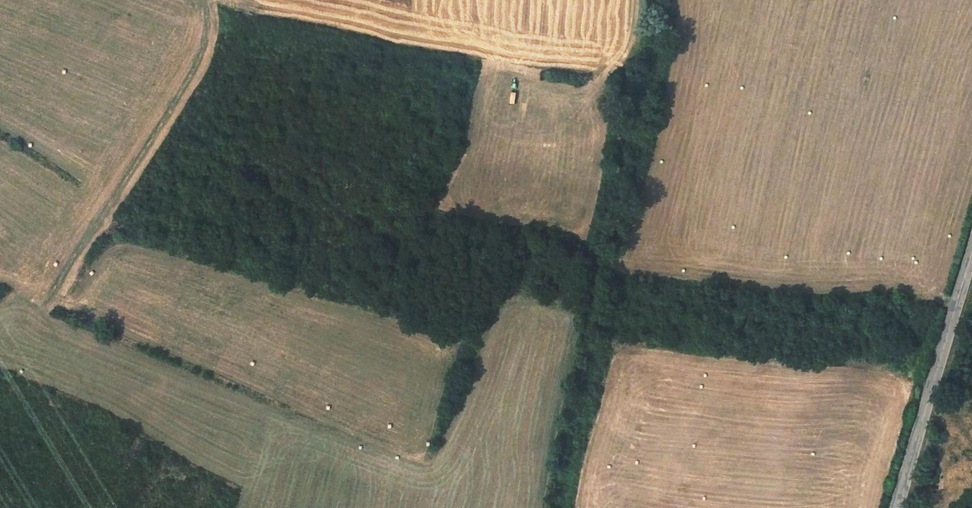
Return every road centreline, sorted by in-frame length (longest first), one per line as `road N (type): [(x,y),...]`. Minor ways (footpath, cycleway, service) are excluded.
road 1 (unclassified): [(971,266),(902,507)]

